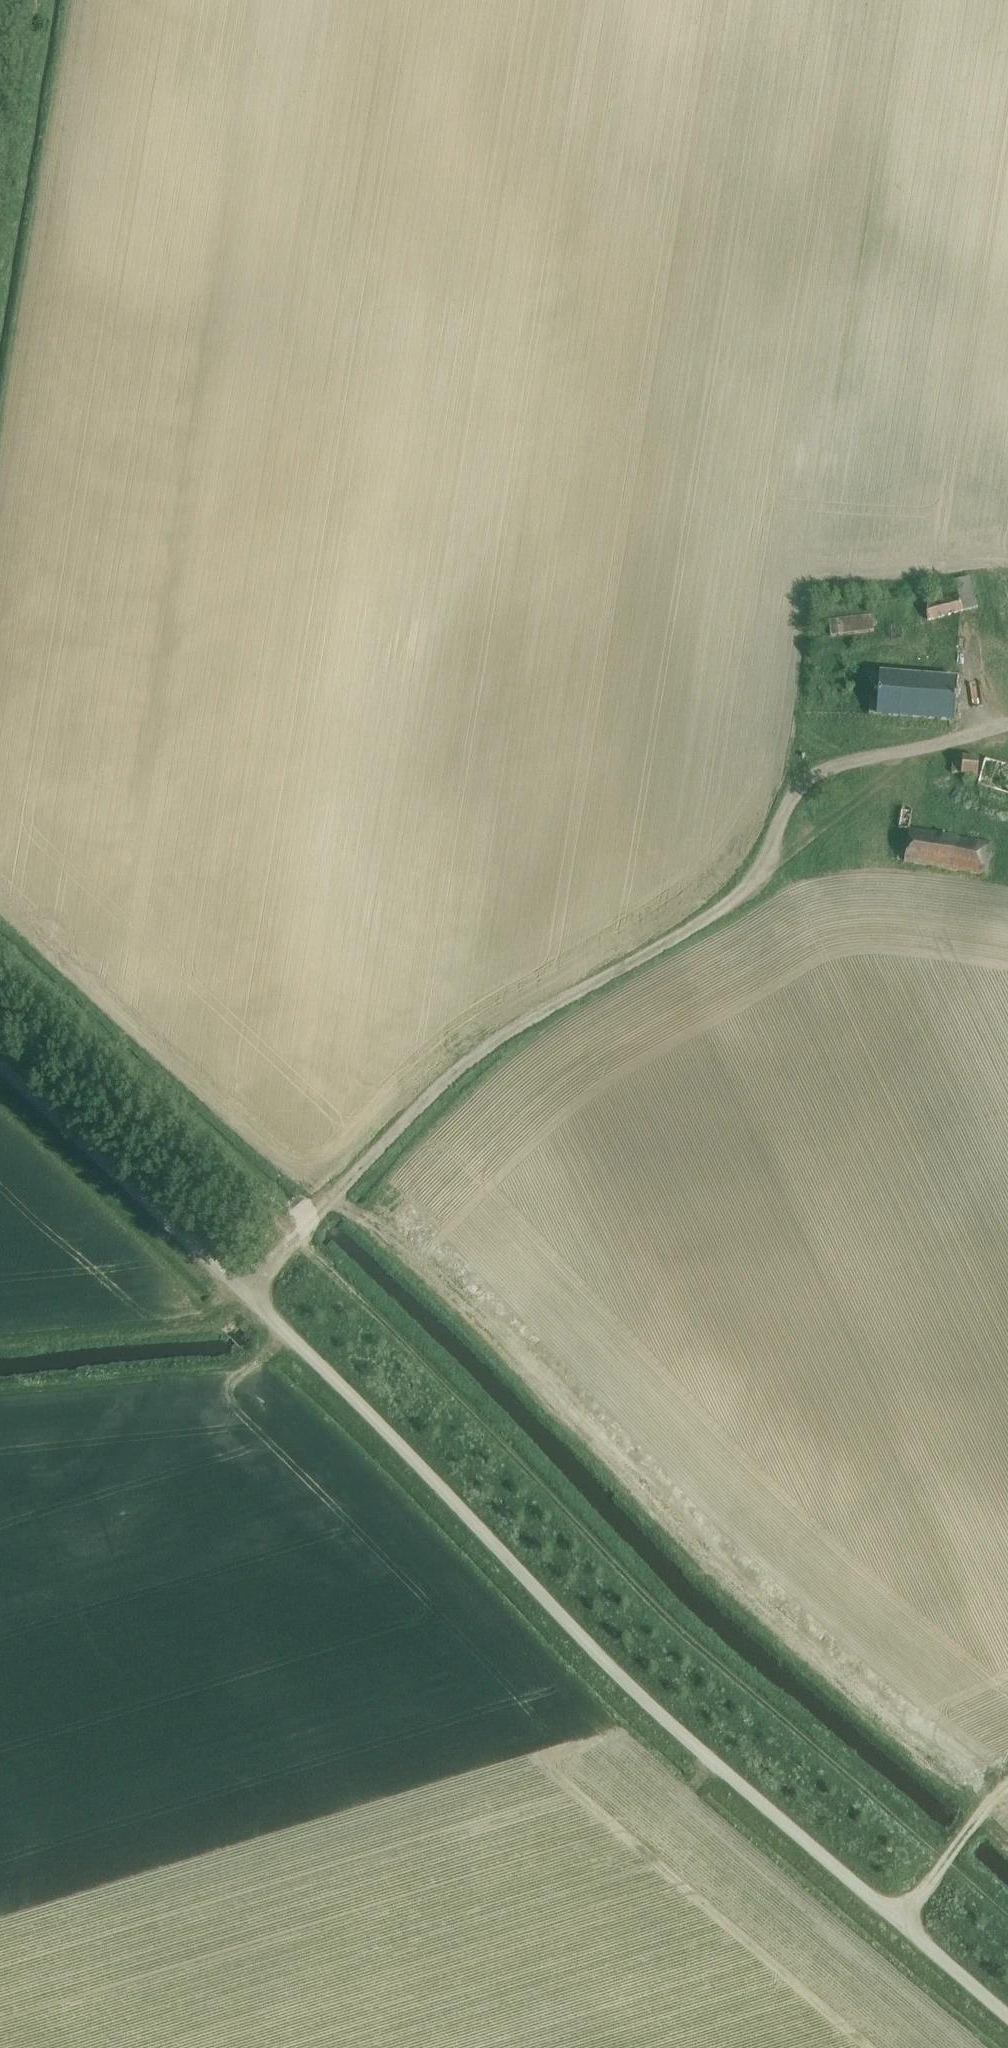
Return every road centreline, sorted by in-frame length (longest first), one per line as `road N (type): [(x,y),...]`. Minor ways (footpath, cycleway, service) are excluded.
road 1 (unclassified): [(1007,2023),(847,1880),(247,1294),(0,1066)]
road 2 (track): [(1007,1789),(897,1924)]

